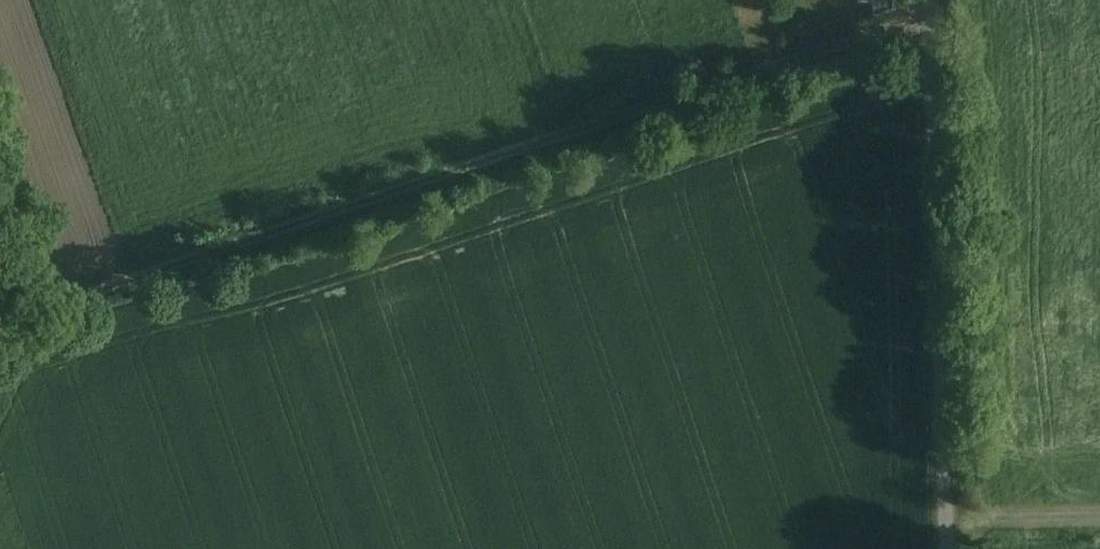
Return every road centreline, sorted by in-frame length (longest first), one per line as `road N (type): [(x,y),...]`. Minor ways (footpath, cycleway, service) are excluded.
road 1 (track): [(940,9),(0,322)]
road 2 (unclassified): [(939,0),(951,548)]

